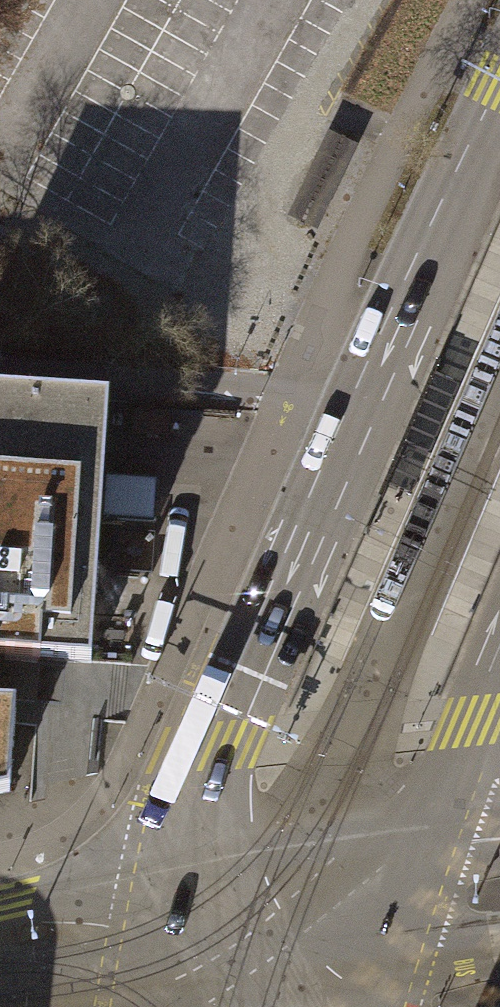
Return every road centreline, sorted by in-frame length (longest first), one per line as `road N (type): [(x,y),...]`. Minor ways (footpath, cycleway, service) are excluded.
road 1 (secondary): [(345,415),(206,744),(152,978)]
road 2 (secondary): [(499,77),(345,415)]
road 3 (residential): [(0,375),(260,390),(345,415)]
road 4 (tertiary): [(419,846),(152,978)]
road 5 (secondary): [(419,846),(499,645)]
road 6 (secondary): [(367,1006),(419,846)]
road 7 (tertiary): [(152,978),(0,987)]

